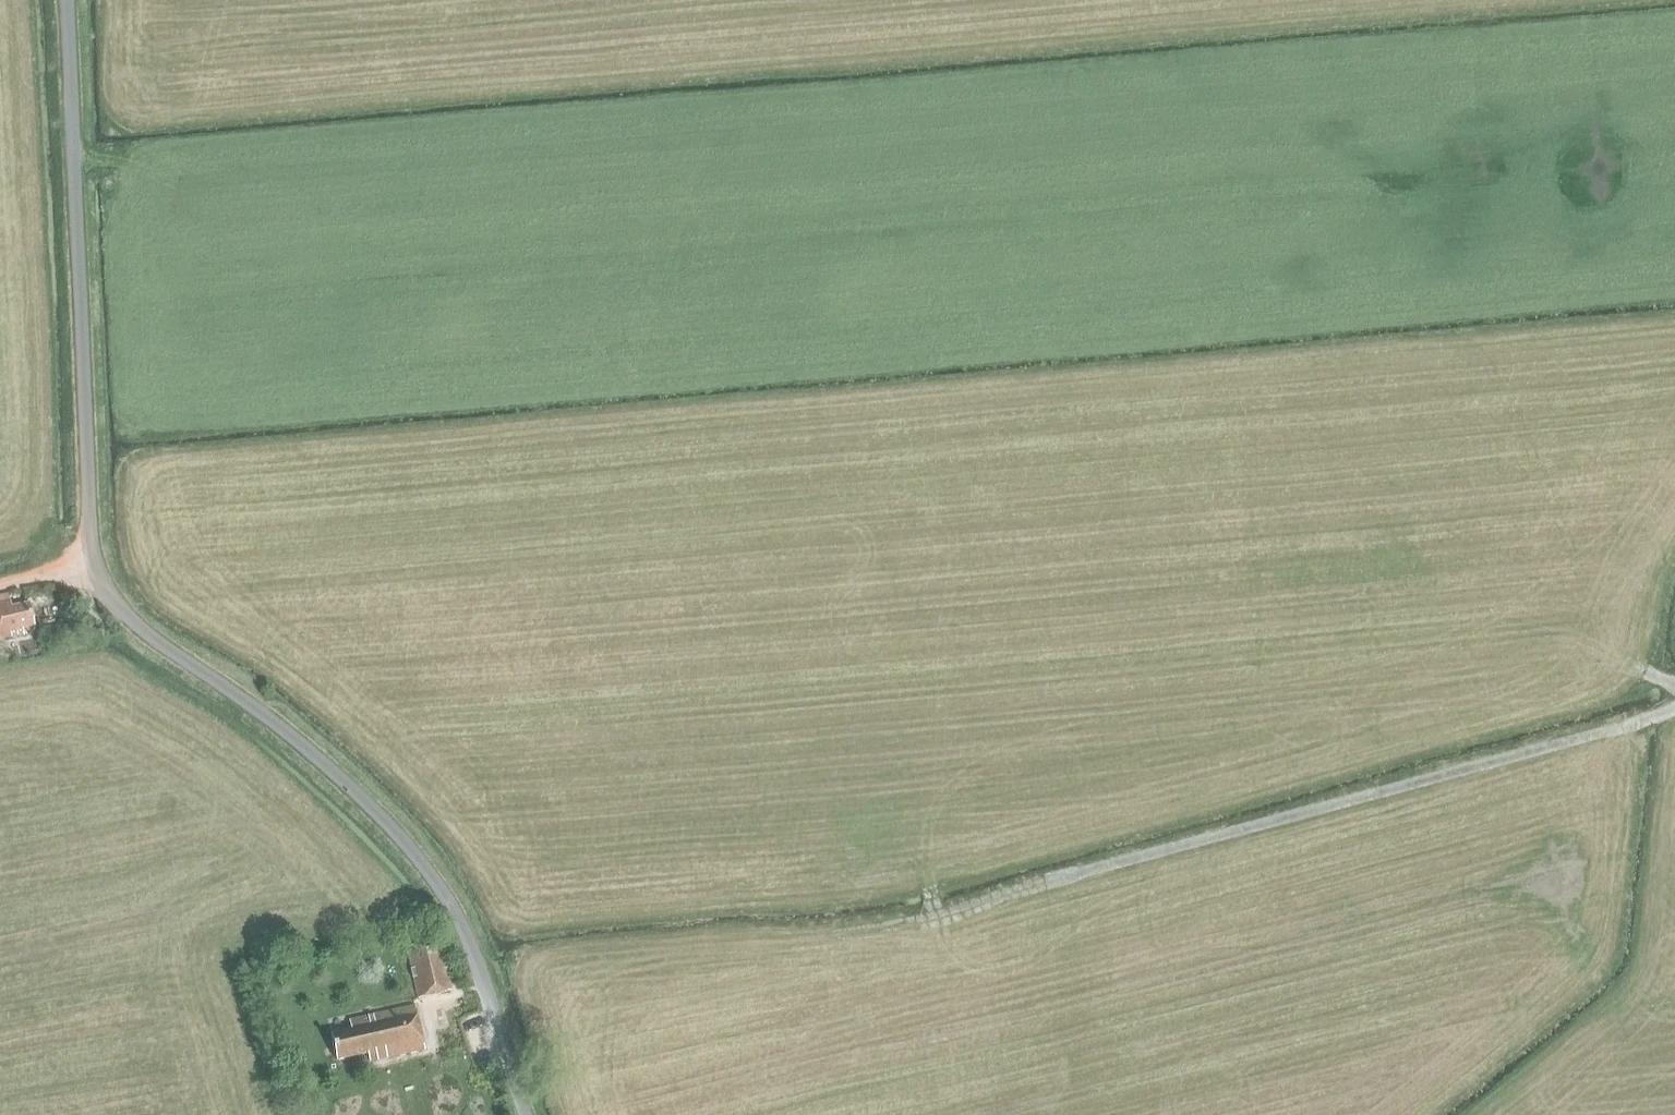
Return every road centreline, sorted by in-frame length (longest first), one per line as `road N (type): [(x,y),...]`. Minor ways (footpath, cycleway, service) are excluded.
road 1 (unclassified): [(525,1114),(469,938),(430,877),(374,810),(277,726),(136,627),(91,561),(63,0)]

